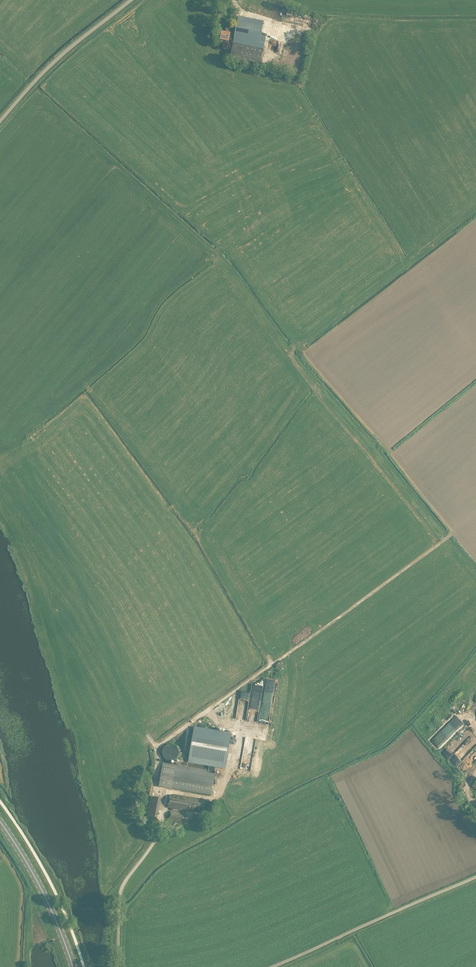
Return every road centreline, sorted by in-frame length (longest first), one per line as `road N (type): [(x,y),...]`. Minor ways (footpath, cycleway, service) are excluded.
road 1 (unclassified): [(269,966),(475,876)]
road 2 (unclassified): [(128,0),(53,61),(0,119)]
road 3 (secondary): [(72,966),(37,880),(0,822)]
road 4 (unclassified): [(161,822),(120,891),(117,966)]

